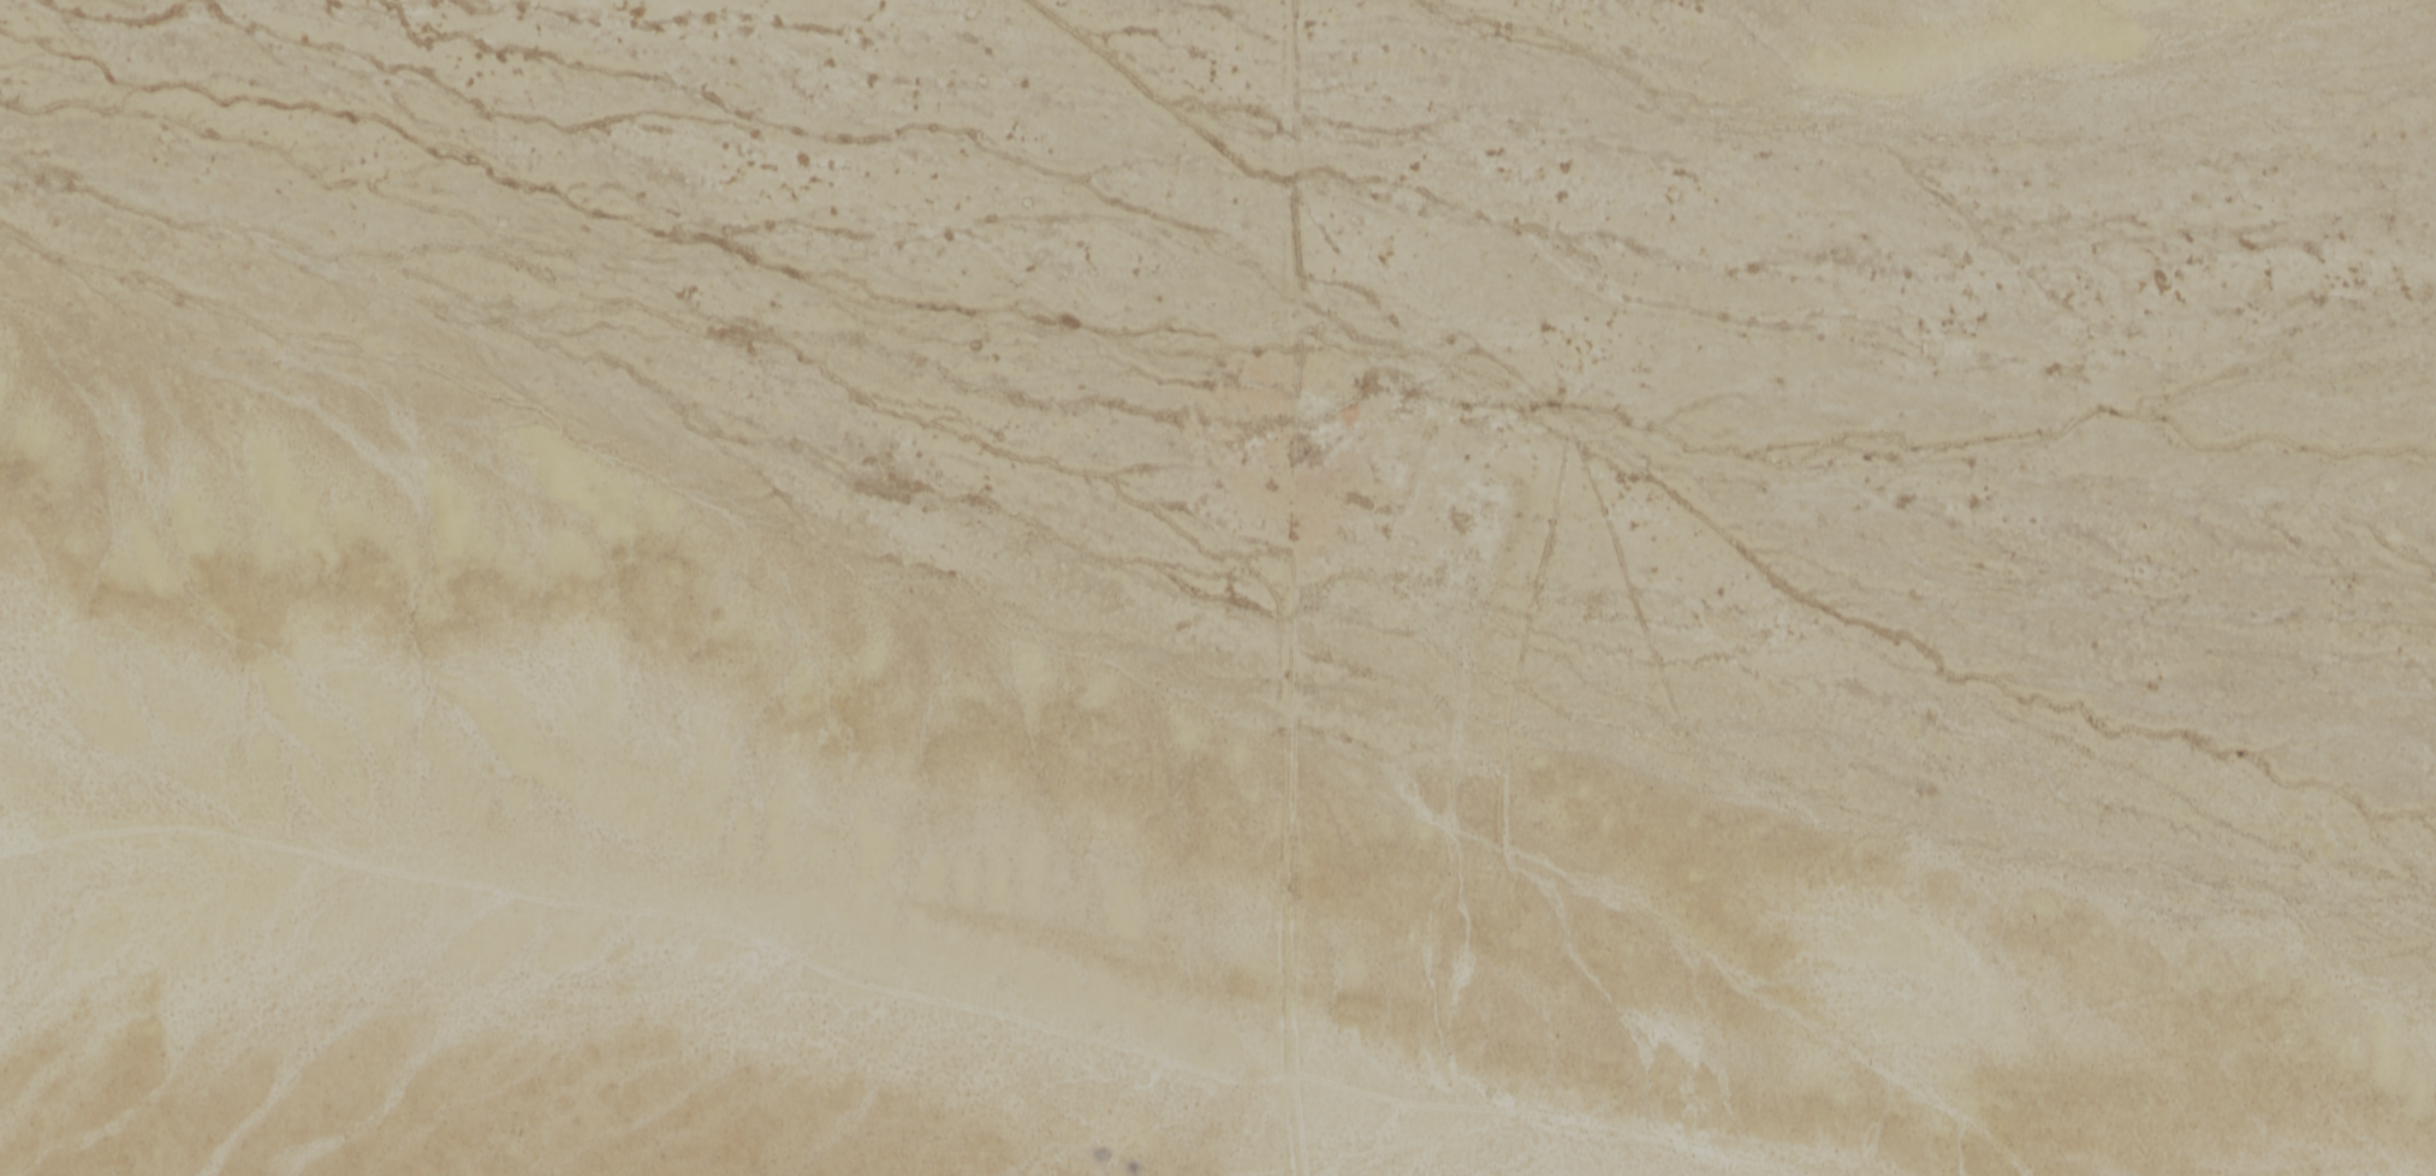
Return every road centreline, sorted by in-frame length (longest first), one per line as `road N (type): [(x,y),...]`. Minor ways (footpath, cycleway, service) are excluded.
road 1 (track): [(1729,1175),(1582,1136),(1182,1073),(599,919),(275,868),(0,859)]

